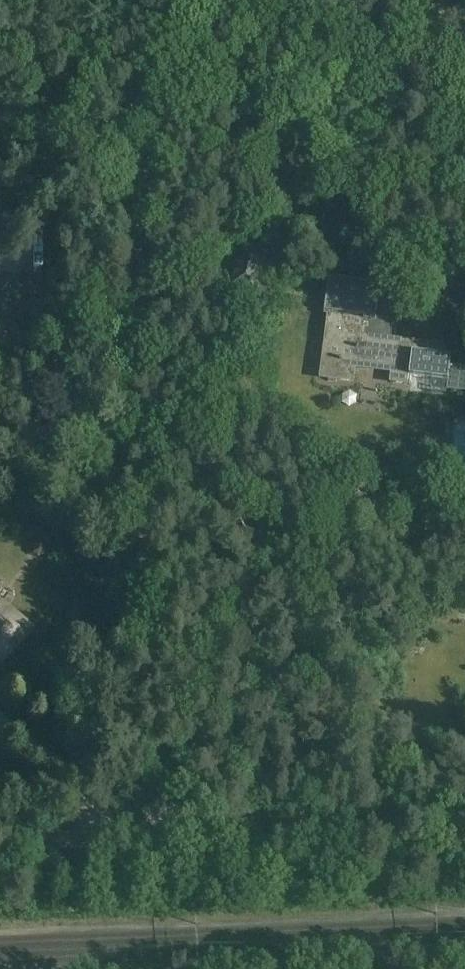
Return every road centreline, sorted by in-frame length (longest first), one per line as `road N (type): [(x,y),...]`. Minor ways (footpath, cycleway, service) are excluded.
road 1 (track): [(139,142),(158,838)]
road 2 (track): [(0,125),(139,142),(411,153),(464,165)]
road 3 (unclassified): [(0,844),(464,825)]

